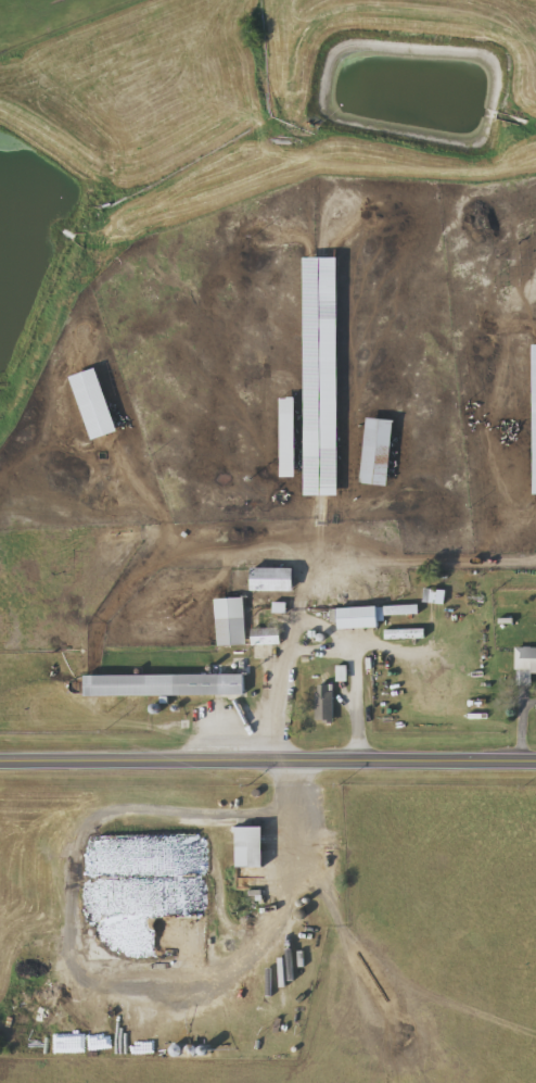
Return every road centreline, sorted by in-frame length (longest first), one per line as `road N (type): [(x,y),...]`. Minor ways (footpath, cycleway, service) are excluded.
road 1 (secondary): [(0,763),(535,765)]

